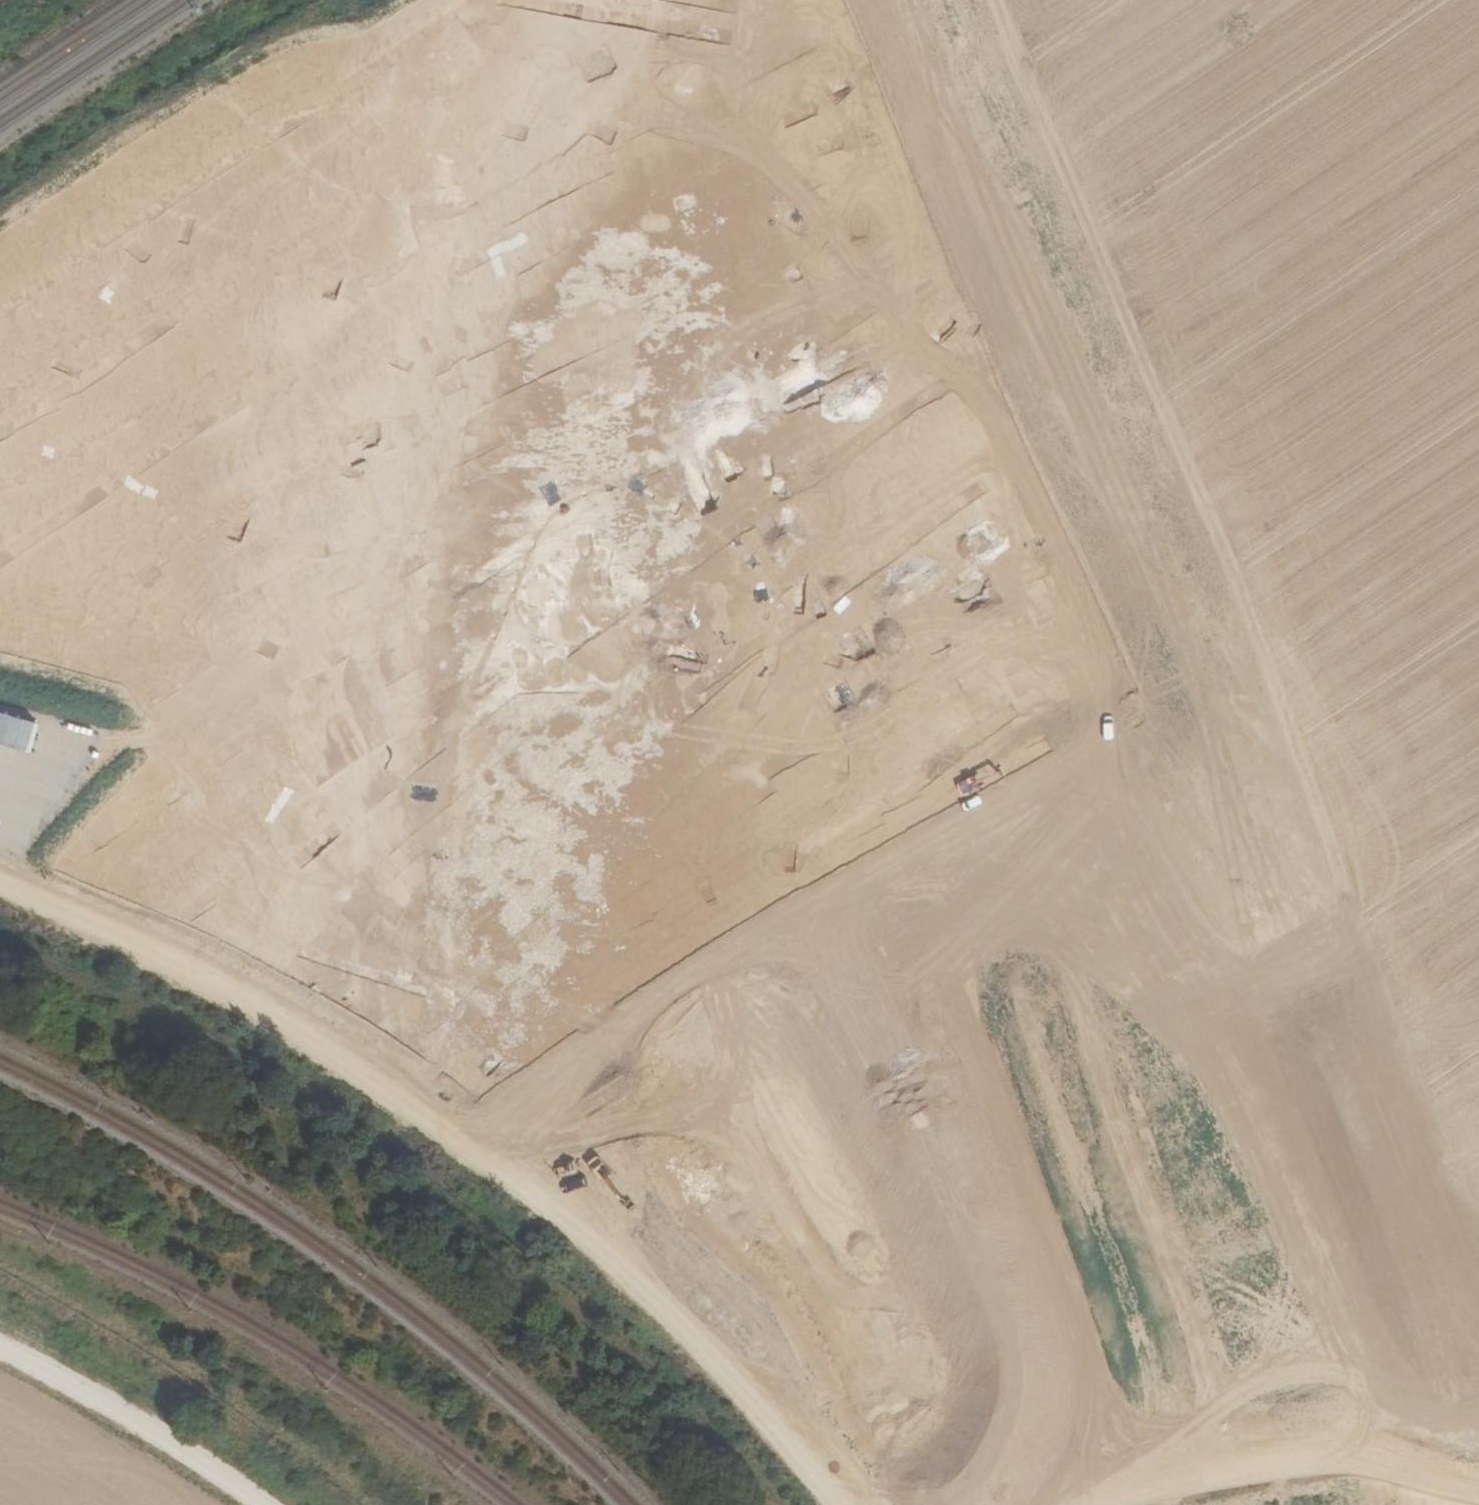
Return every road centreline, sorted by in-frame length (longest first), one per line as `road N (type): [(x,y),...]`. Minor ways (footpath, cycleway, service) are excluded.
road 1 (track): [(840,1504),(689,1331),(585,1236),(459,1138),(312,1037),(179,963),(0,885)]
road 2 (track): [(294,0),(0,192)]
road 3 (track): [(0,1347),(168,1439),(265,1504)]

